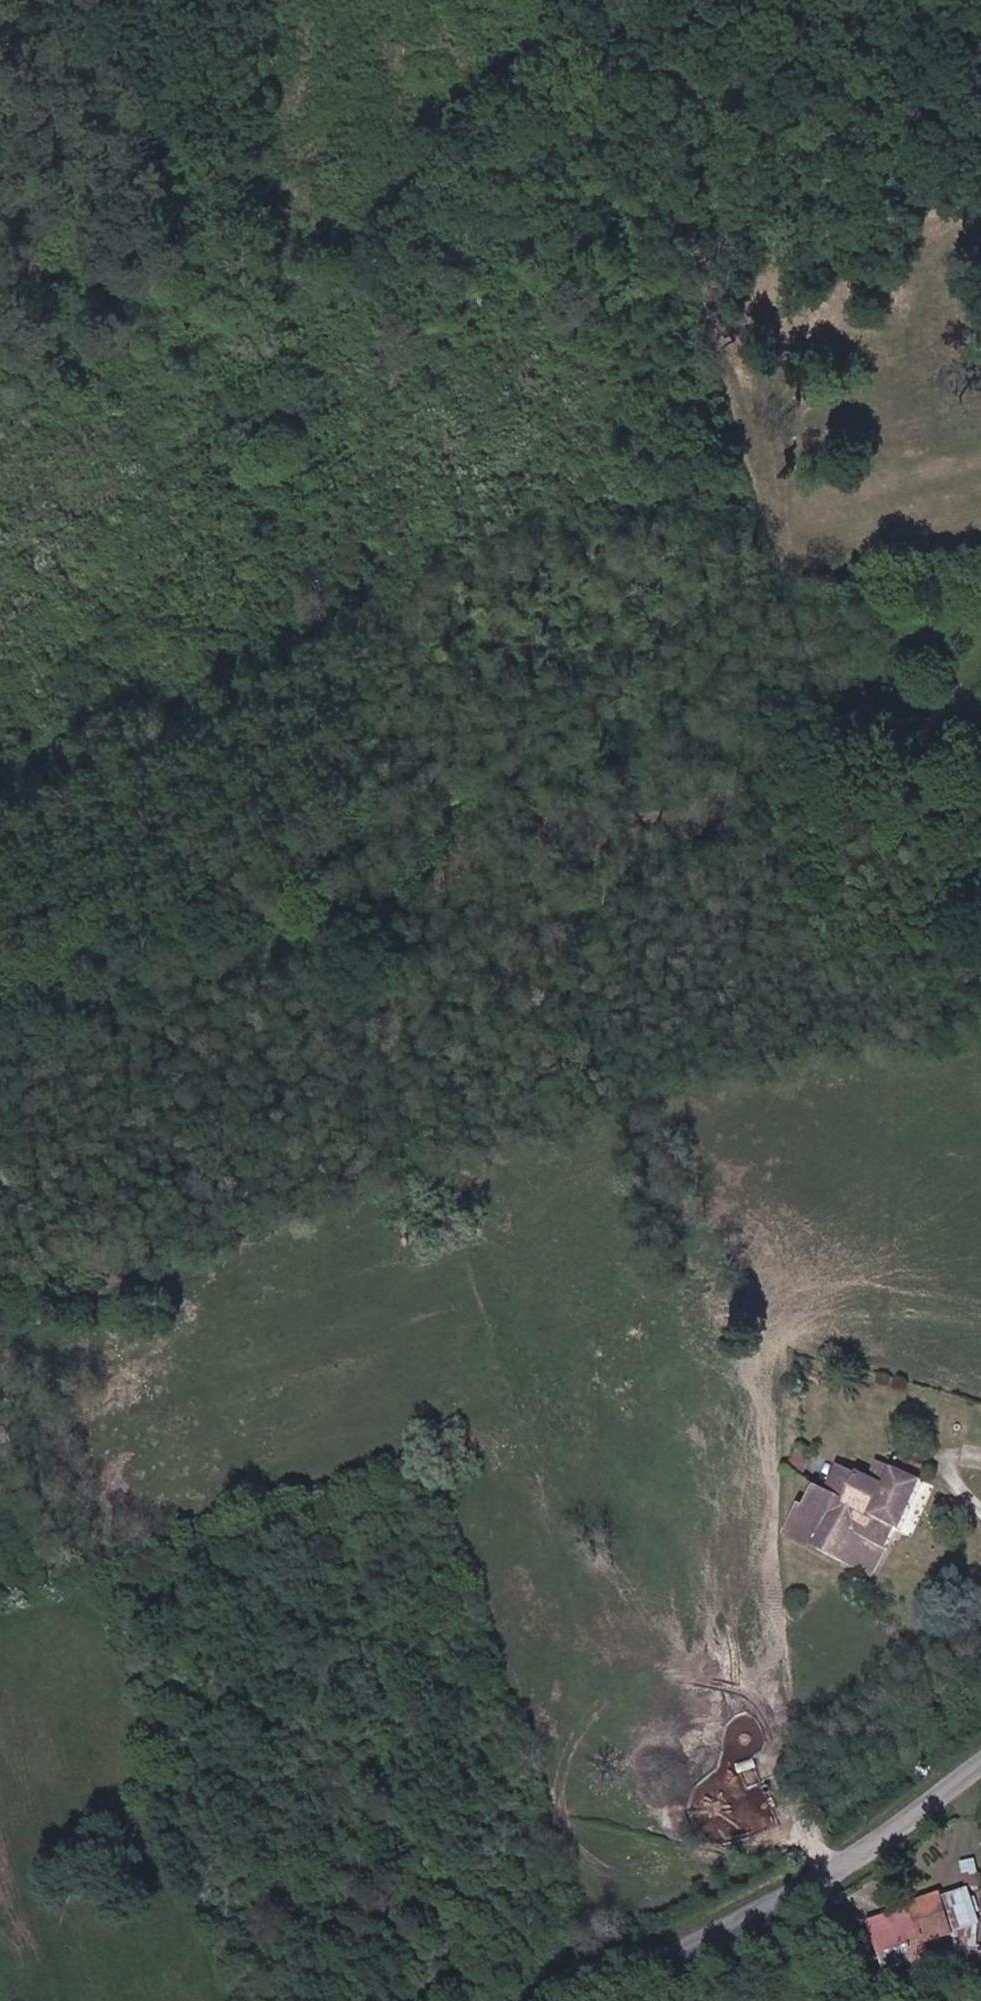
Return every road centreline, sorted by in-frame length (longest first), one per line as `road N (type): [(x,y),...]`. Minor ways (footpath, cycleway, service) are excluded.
road 1 (tertiary): [(581,2000),(820,1874),(980,1759)]
road 2 (track): [(820,1874),(864,2000)]

